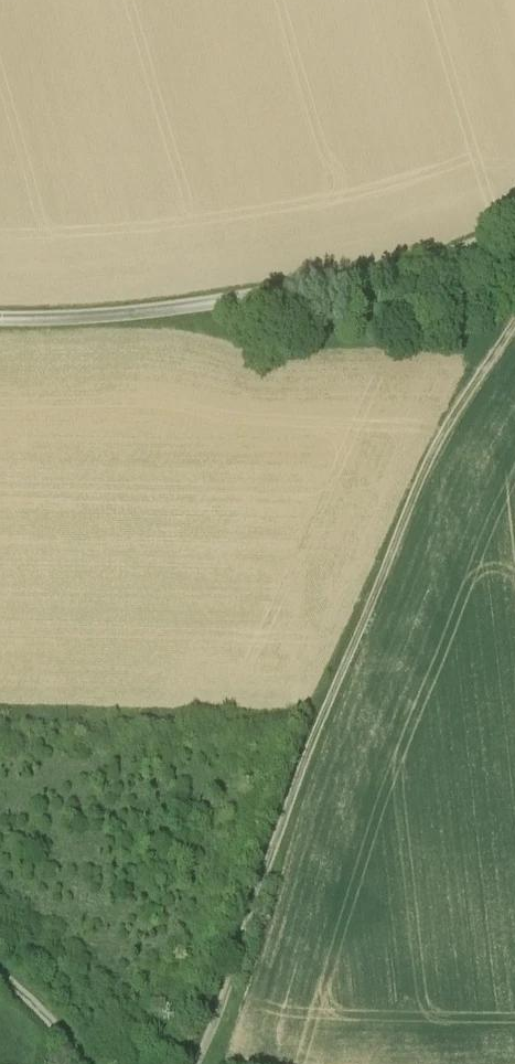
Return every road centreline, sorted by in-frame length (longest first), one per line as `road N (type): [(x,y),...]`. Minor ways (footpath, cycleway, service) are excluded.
road 1 (track): [(193,1063),(418,484),(514,324)]
road 2 (unclassified): [(514,228),(411,265),(303,286),(93,316),(0,318)]
road 3 (unclassified): [(84,1063),(0,974)]

